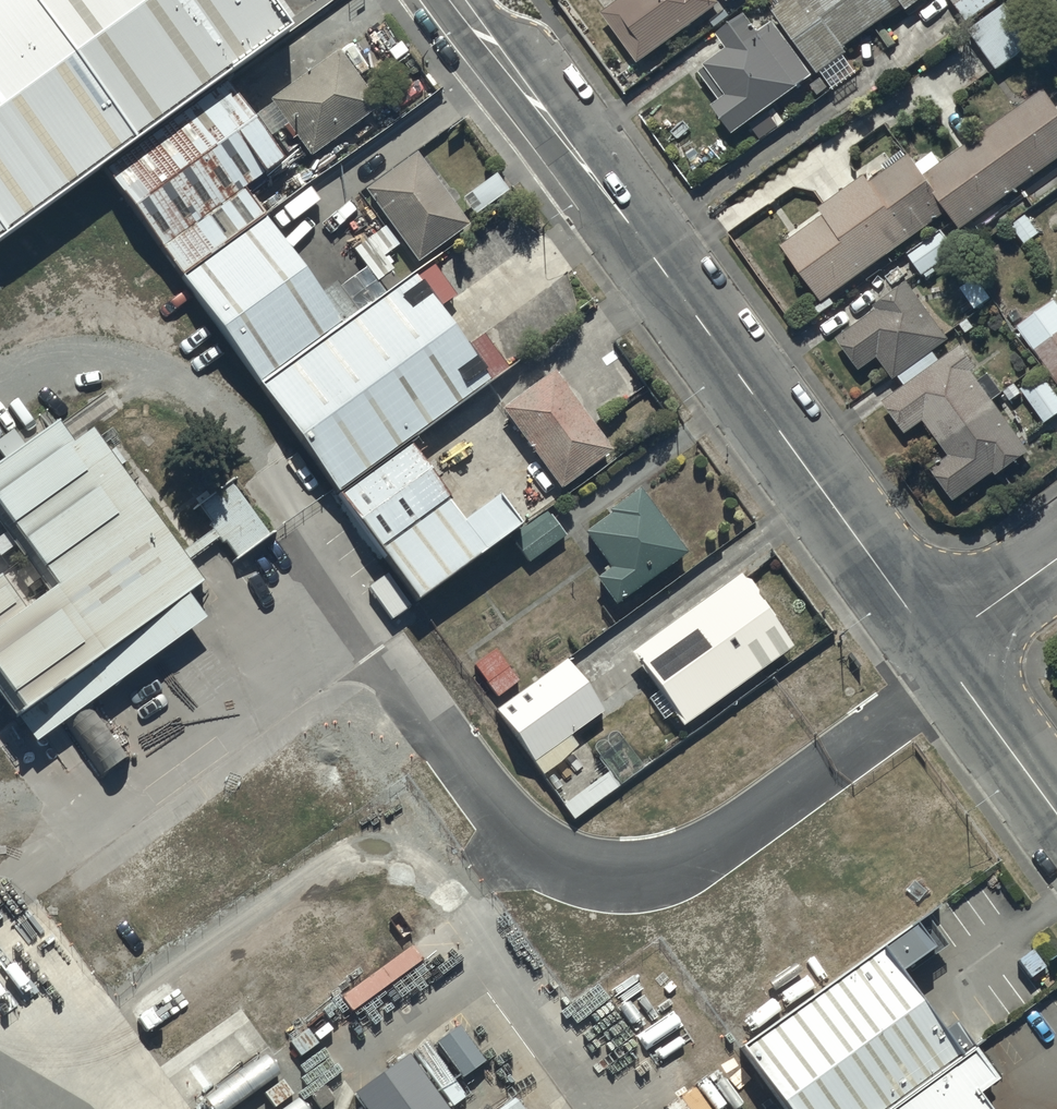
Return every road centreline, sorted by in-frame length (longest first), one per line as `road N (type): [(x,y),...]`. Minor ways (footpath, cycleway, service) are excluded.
road 1 (tertiary): [(459,0),(937,648)]
road 2 (tertiary): [(937,648),(1056,812)]
road 3 (residential): [(1056,560),(937,648)]

